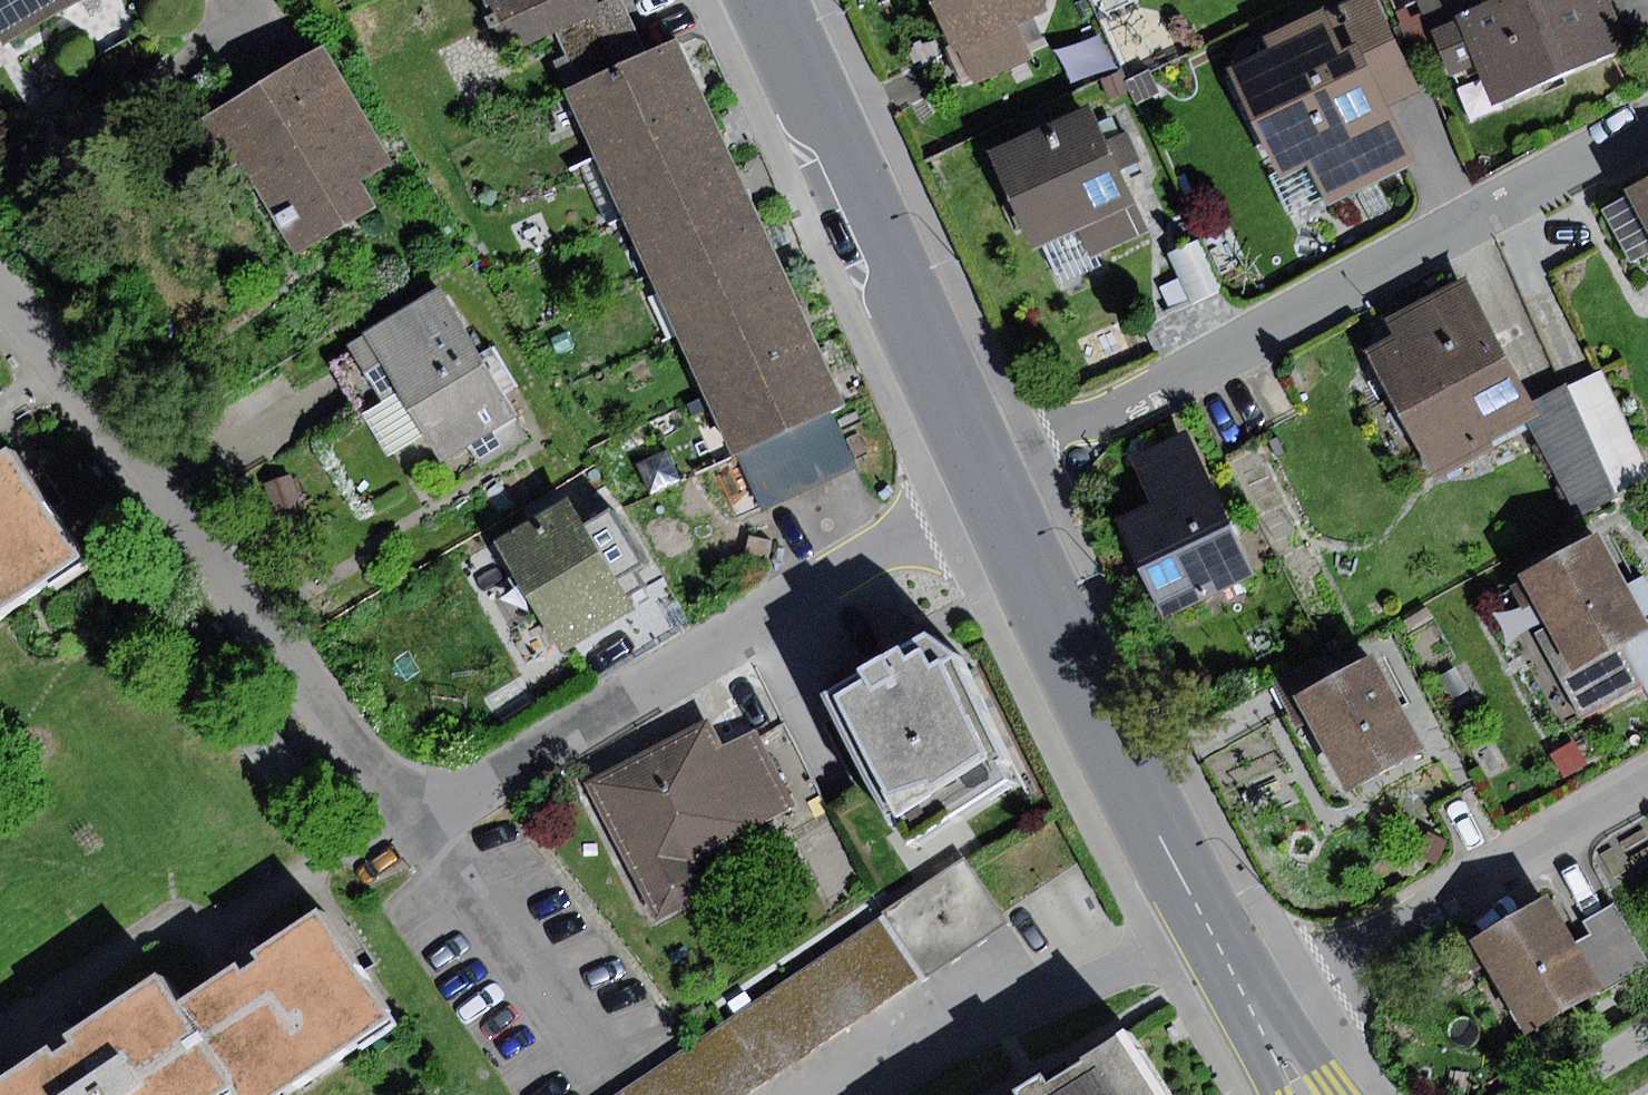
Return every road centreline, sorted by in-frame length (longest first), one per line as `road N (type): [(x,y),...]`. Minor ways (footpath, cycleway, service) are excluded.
road 1 (residential): [(0,290),(383,782),(443,806),(495,787),(988,481)]
road 2 (residential): [(988,481),(1647,125)]
road 3 (residential): [(988,481),(1252,1009)]
road 4 (residential): [(768,0),(988,481)]
road 5 (residential): [(1647,784),(1252,1009)]

